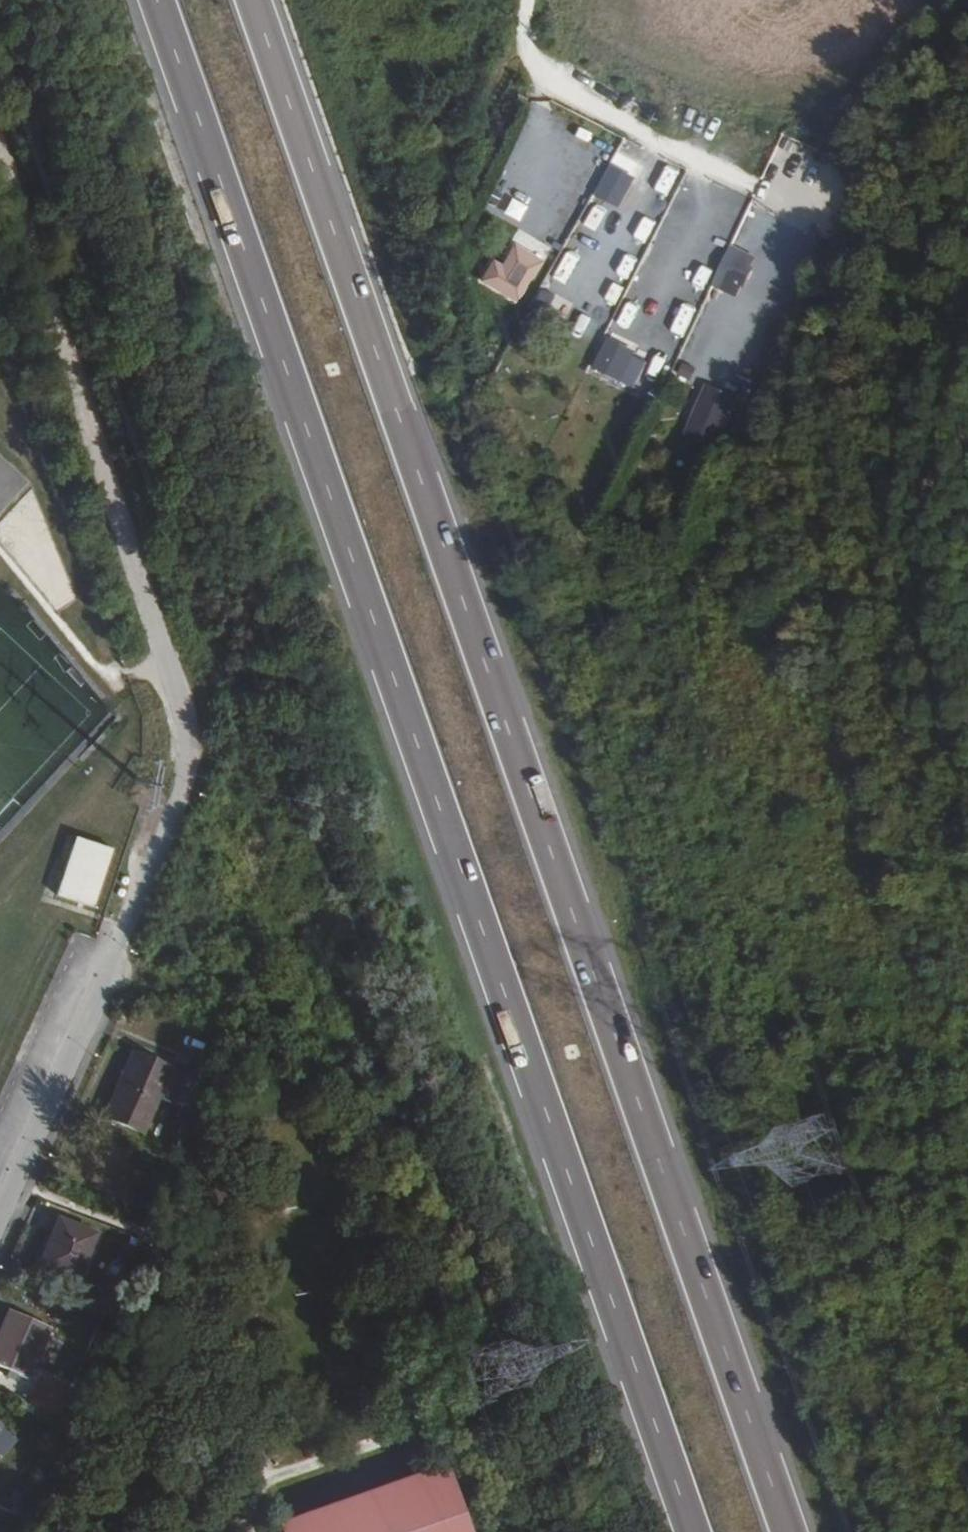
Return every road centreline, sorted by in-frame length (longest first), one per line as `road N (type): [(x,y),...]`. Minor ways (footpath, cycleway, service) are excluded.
road 1 (motorway): [(792,1531),(253,0)]
road 2 (motorway): [(161,0),(695,1531)]
road 3 (unclassified): [(96,994),(184,781),(186,725),(0,176)]
road 4 (residential): [(0,1202),(96,994)]

